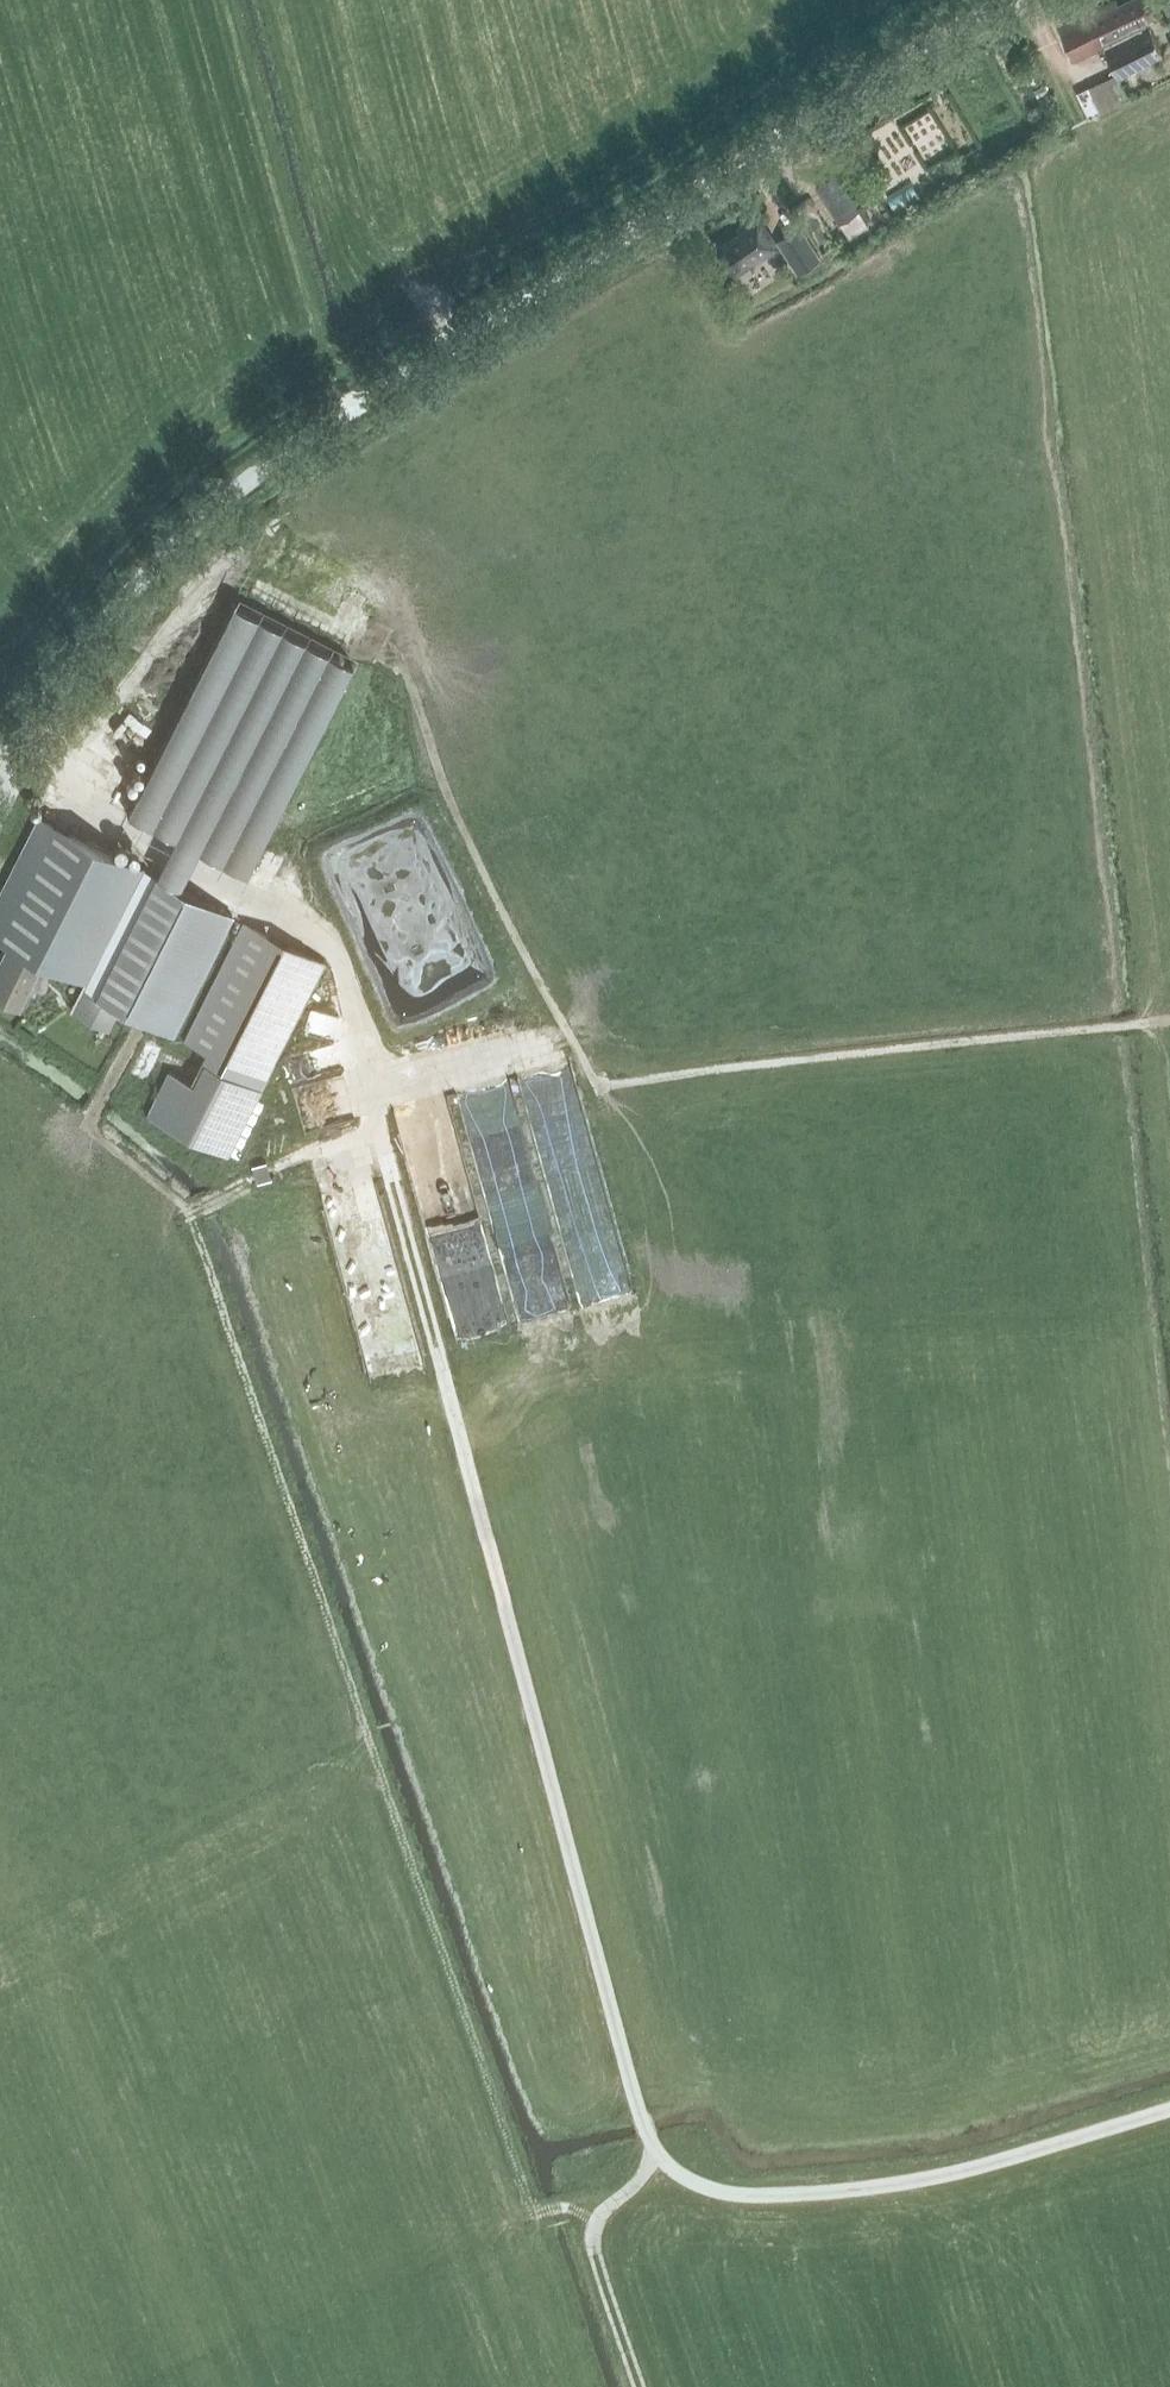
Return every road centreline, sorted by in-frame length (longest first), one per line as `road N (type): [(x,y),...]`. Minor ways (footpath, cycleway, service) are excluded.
road 1 (tertiary): [(0,793),(57,685),(142,578),(286,449),(909,43),(991,0)]

